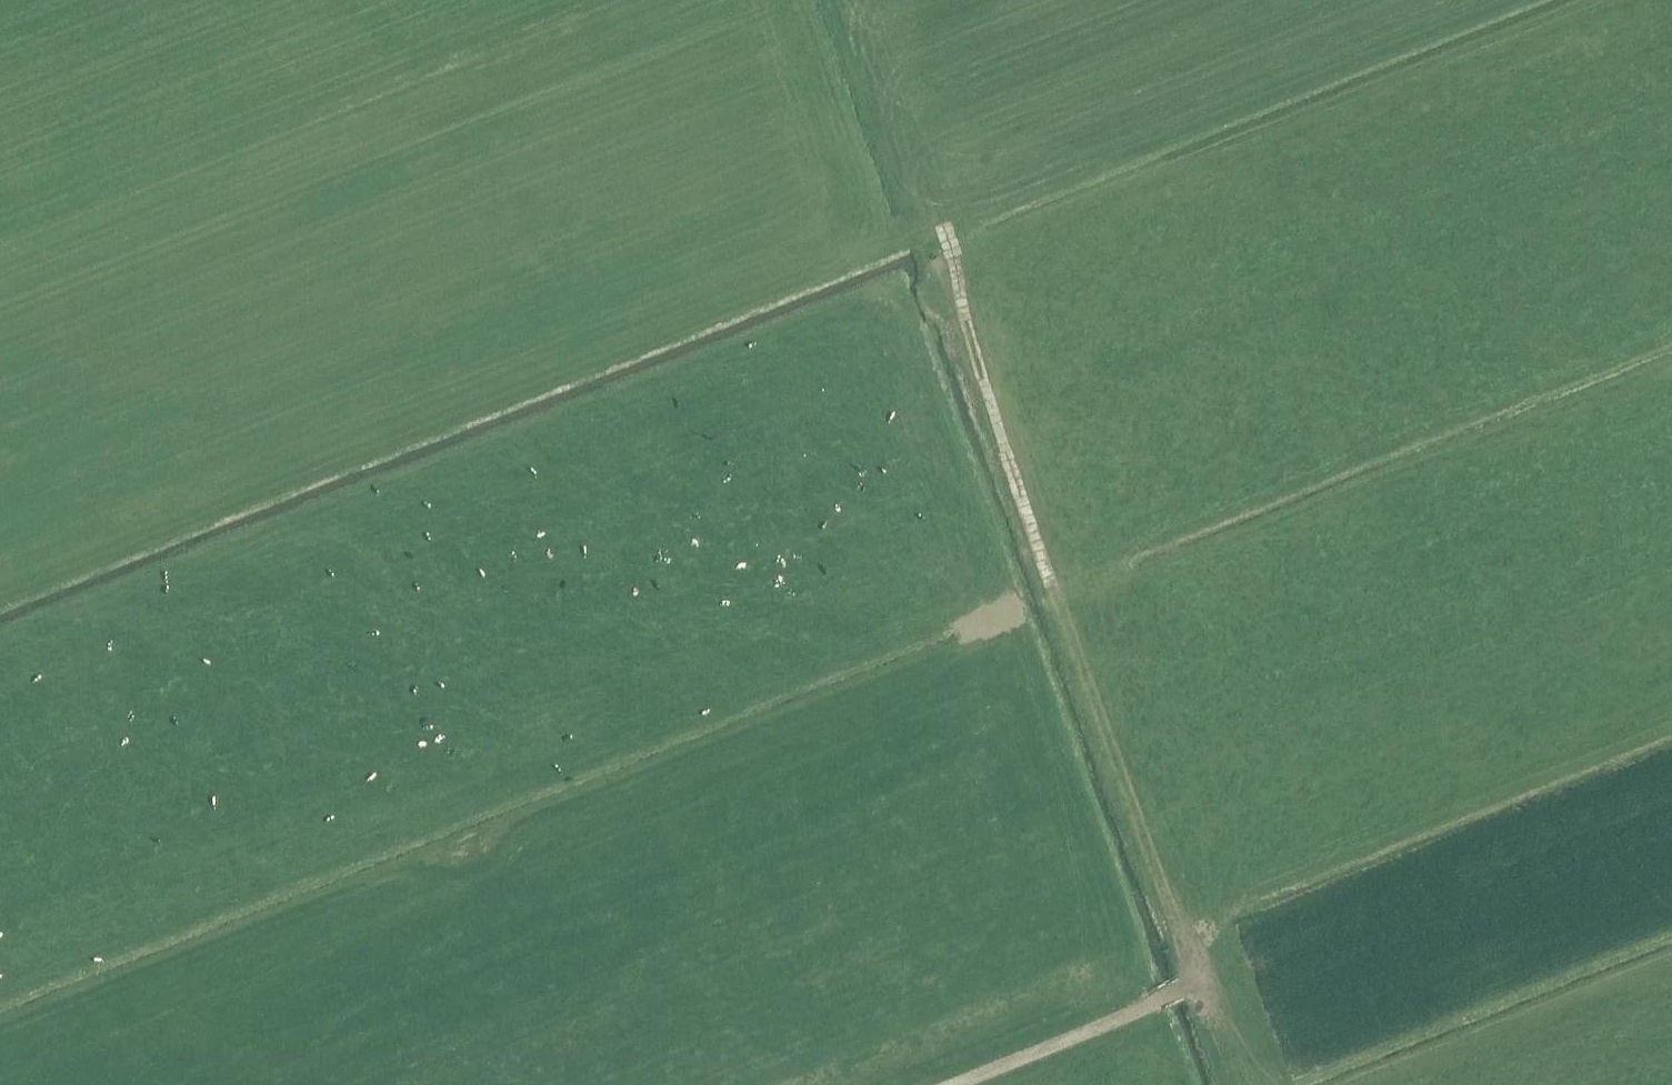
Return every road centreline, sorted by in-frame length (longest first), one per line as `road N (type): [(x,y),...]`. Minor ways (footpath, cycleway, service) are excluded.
road 1 (track): [(952,1084),(1197,985),(1200,961),(1067,630),(954,290),(947,232),(865,0)]

